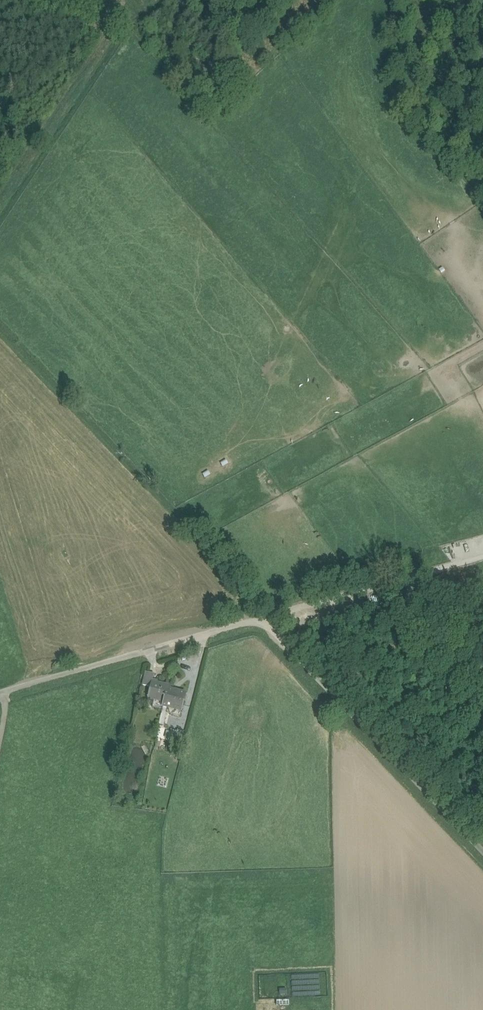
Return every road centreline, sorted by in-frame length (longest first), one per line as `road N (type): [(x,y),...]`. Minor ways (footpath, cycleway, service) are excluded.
road 1 (unclassified): [(0,692),(254,618),(482,852)]

